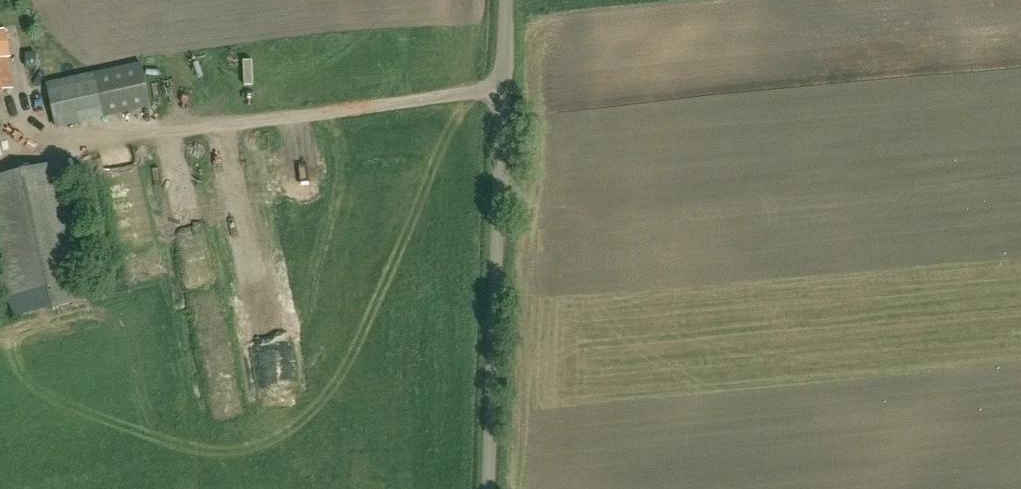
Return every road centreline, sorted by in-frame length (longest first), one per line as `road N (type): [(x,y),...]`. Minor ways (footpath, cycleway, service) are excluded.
road 1 (unclassified): [(489,488),(507,0)]

